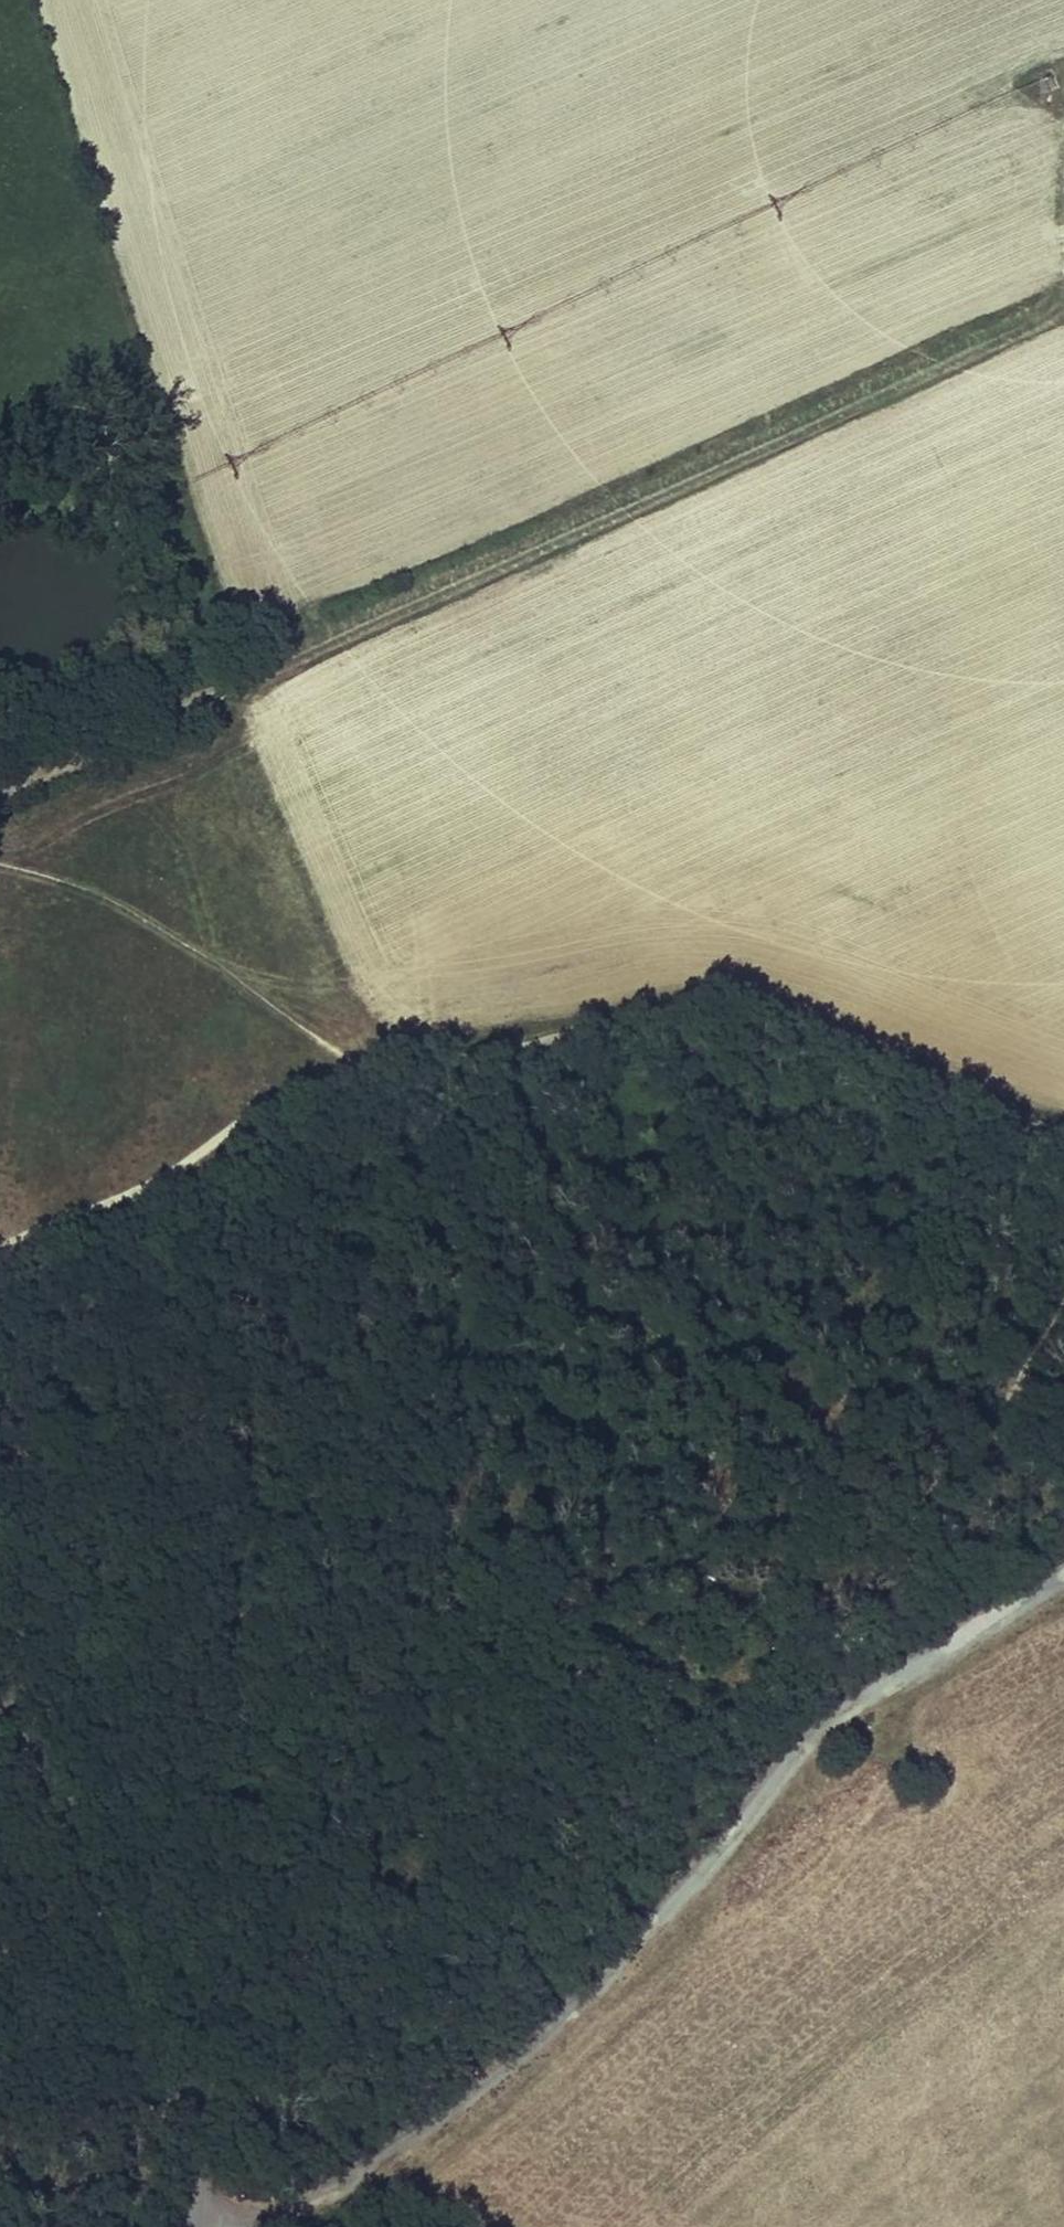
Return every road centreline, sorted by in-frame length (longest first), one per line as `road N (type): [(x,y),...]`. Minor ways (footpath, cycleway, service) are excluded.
road 1 (unclassified): [(195,2226),(193,2163),(91,1878),(0,1682)]
road 2 (track): [(389,1081),(177,936),(41,858),(0,851)]

